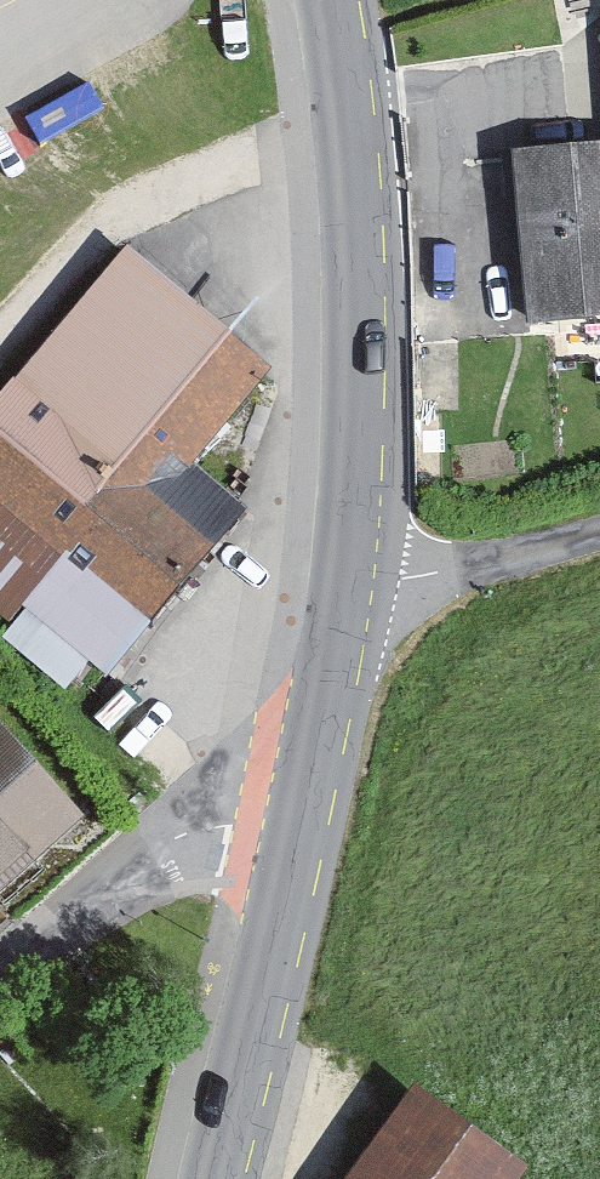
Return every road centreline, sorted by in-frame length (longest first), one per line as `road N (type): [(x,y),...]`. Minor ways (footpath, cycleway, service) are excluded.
road 1 (secondary): [(353,594),(363,252),(330,0)]
road 2 (secondary): [(205,1178),(338,678)]
road 3 (unclassified): [(0,974),(338,678)]
road 4 (unclassified): [(353,594),(599,526)]

